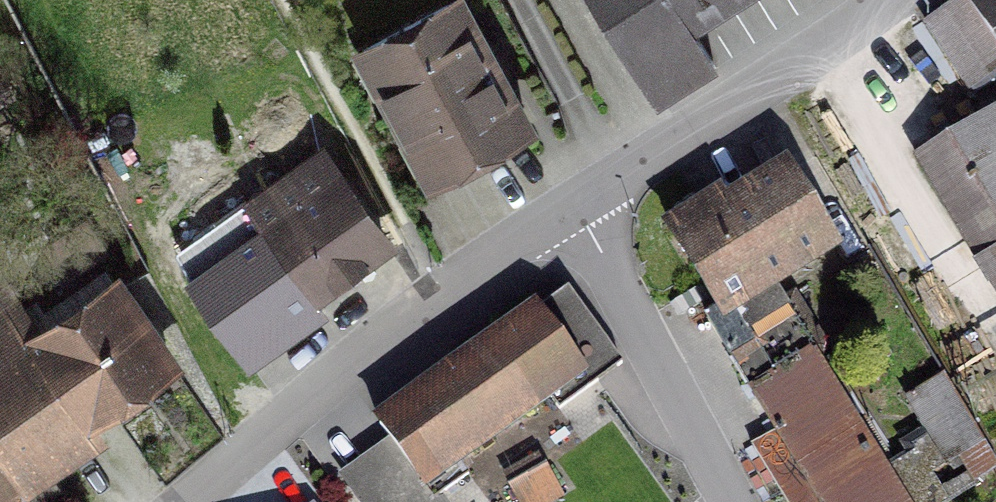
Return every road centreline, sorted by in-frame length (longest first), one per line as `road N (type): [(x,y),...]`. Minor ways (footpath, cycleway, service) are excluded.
road 1 (residential): [(566,206),(336,358),(171,501)]
road 2 (residential): [(876,0),(566,206)]
road 3 (residential): [(566,206),(723,501)]

